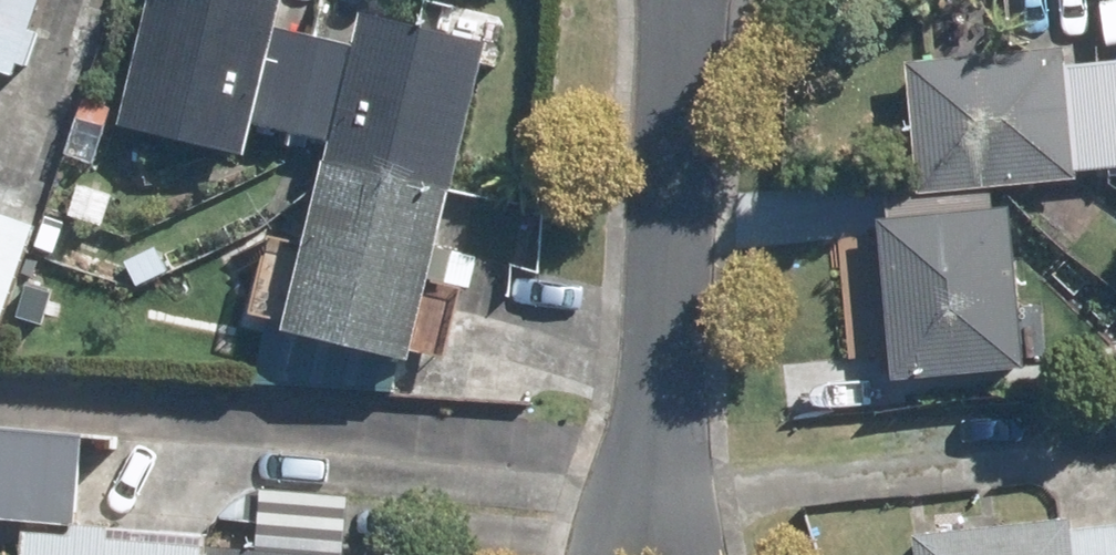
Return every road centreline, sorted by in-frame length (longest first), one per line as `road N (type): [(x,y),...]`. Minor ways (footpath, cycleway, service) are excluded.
road 1 (residential): [(684,0),(653,458)]

